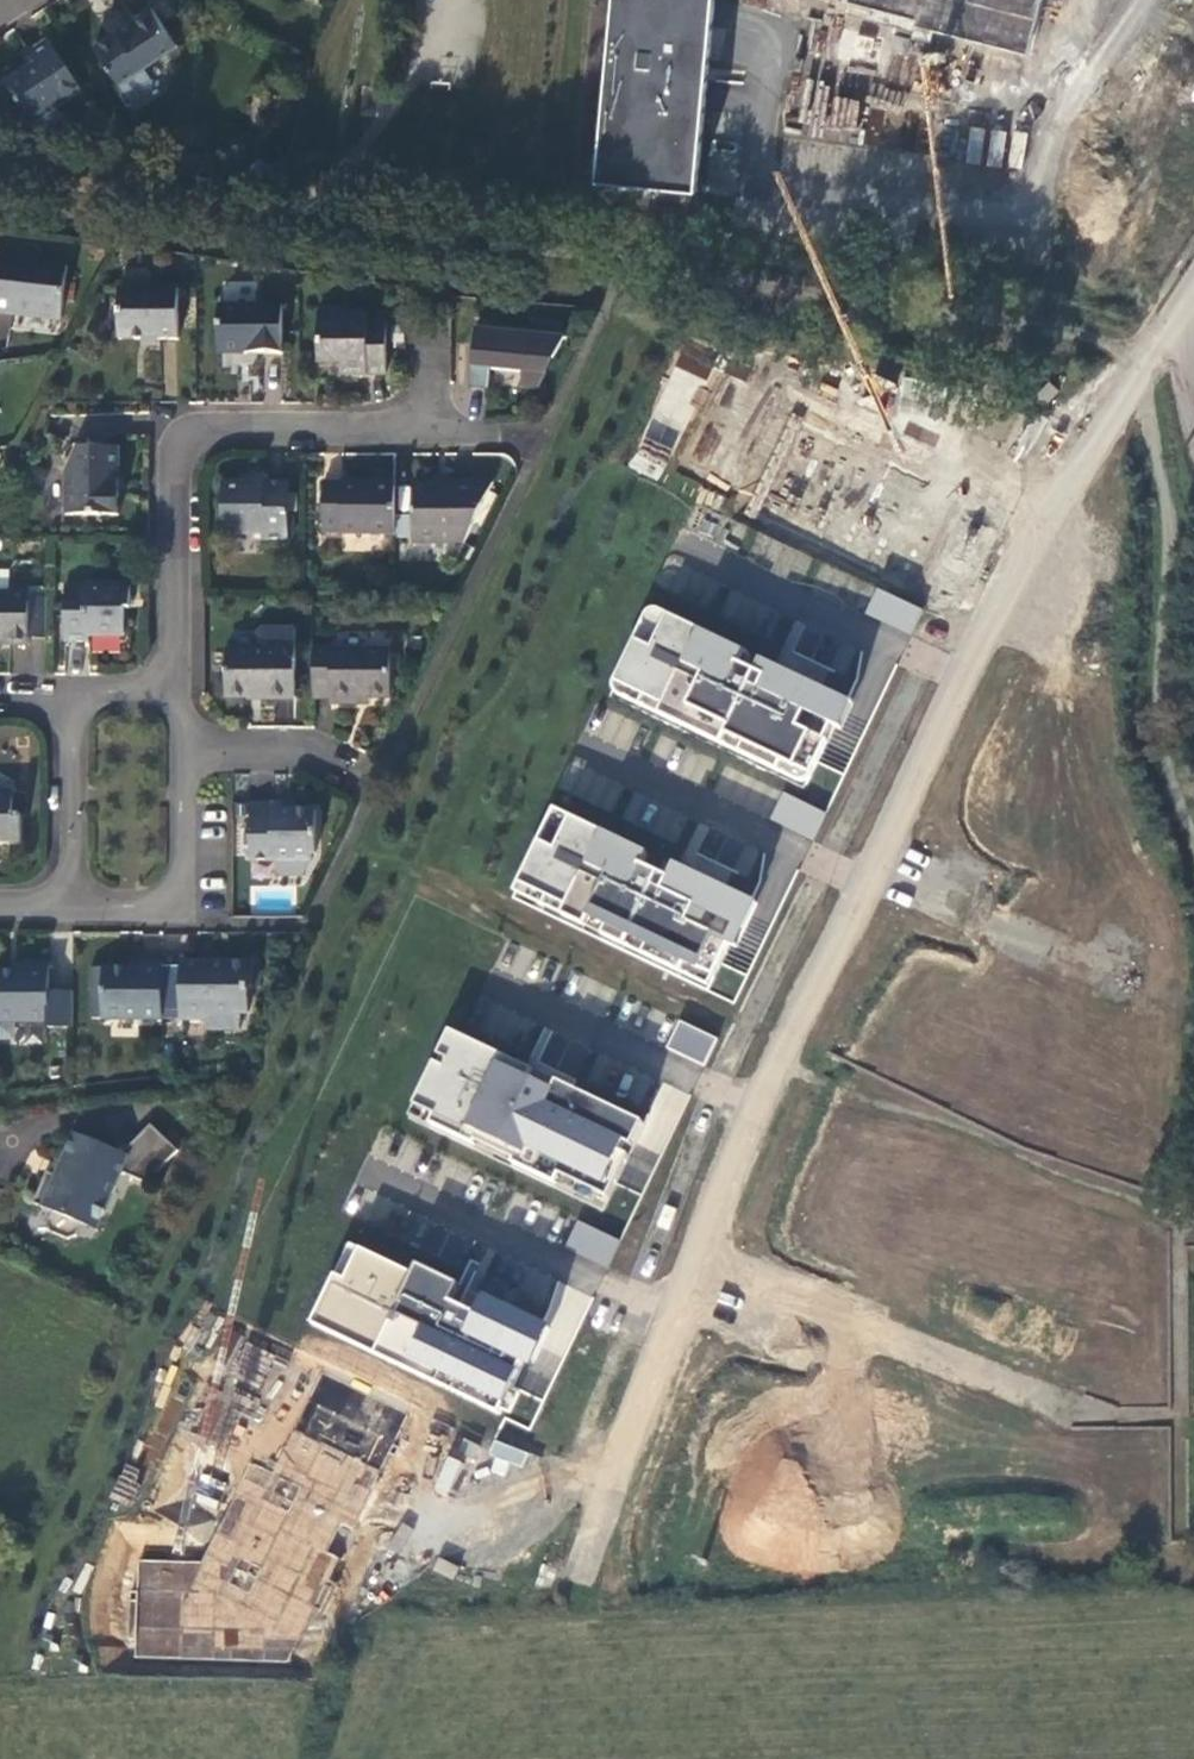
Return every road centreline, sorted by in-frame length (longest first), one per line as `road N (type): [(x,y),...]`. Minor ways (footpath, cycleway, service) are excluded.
road 1 (residential): [(428,429),(181,449),(172,697)]
road 2 (residential): [(980,697),(680,553)]
road 3 (residential): [(1134,406),(980,697)]
road 4 (residential): [(877,892),(582,760)]
road 5 (residential): [(759,1125),(485,993)]
road 6 (residential): [(681,1323),(416,1198)]
road 7 (residential): [(877,892),(759,1125)]
road 8 (residential): [(86,922),(170,915),(171,774)]
road 9 (residential): [(980,697),(877,892)]
road 10 (residential): [(759,1125),(681,1323)]
road 11 (residential): [(81,717),(86,922)]
road 12 (residential): [(171,774),(368,782)]
road 13 (residential): [(681,1323),(614,1492)]
road 14 (residential): [(1193,300),(1134,406)]

